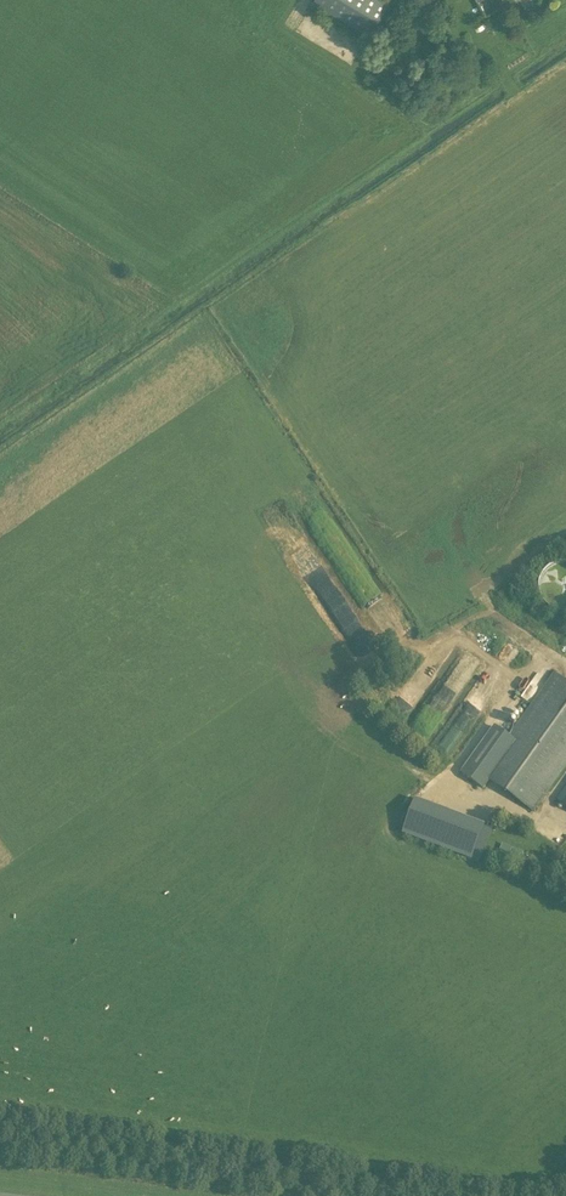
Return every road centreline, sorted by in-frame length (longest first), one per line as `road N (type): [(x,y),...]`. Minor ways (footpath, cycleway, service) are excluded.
road 1 (track): [(432,1195),(0,1130)]

